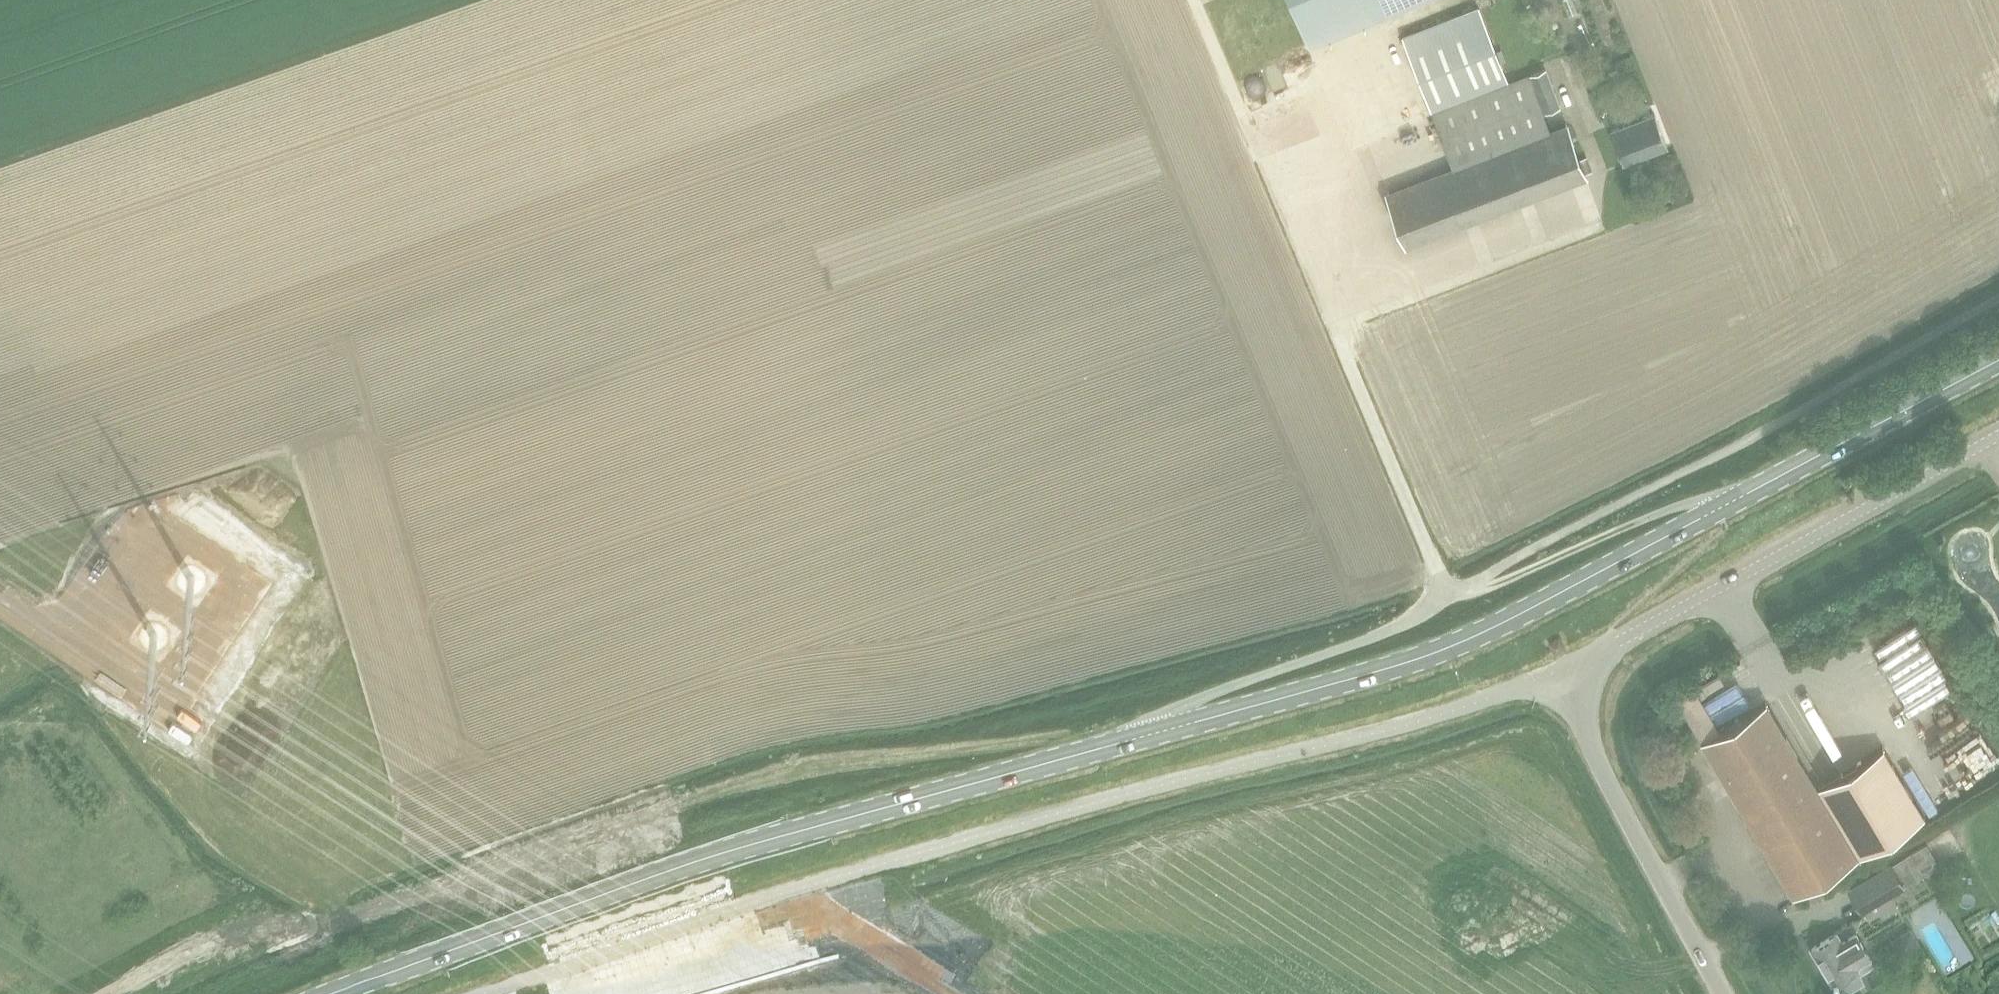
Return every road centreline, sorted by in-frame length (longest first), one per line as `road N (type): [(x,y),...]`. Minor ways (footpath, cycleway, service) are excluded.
road 1 (secondary): [(335,993),(781,838),(1337,682),(1485,630),(1998,366)]
road 2 (unclassified): [(485,993),(932,849),(1561,679)]
road 3 (unclassified): [(1561,679),(1998,438)]
road 4 (unclassified): [(1716,993),(1672,921),(1561,679)]
road 5 (track): [(1195,0),(1243,113)]

